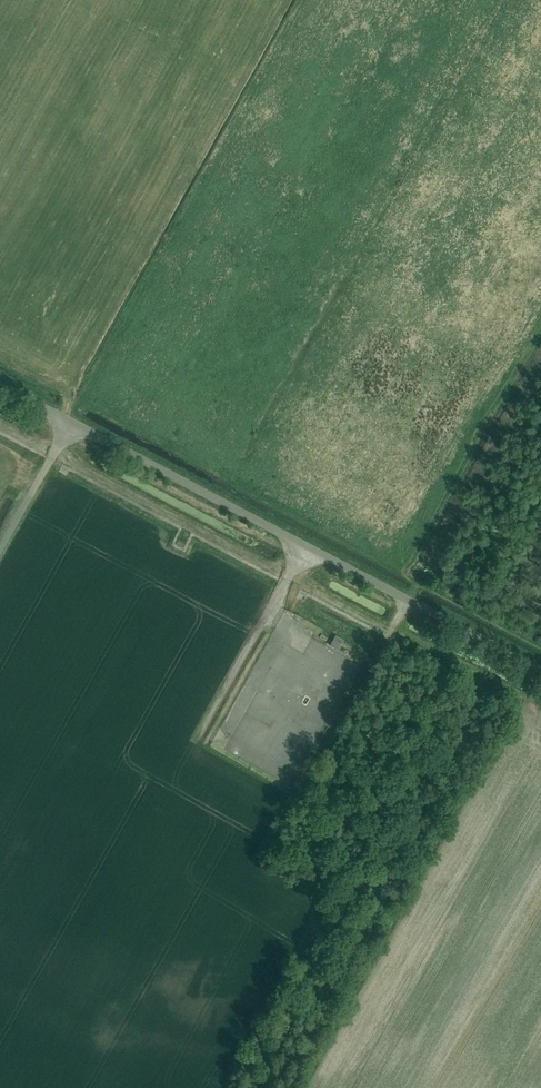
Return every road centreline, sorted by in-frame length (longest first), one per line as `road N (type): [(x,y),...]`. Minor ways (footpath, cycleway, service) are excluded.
road 1 (unclassified): [(540,670),(71,422)]
road 2 (track): [(264,1087),(324,887),(310,778),(408,600)]
road 3 (unclassified): [(0,549),(71,422)]

